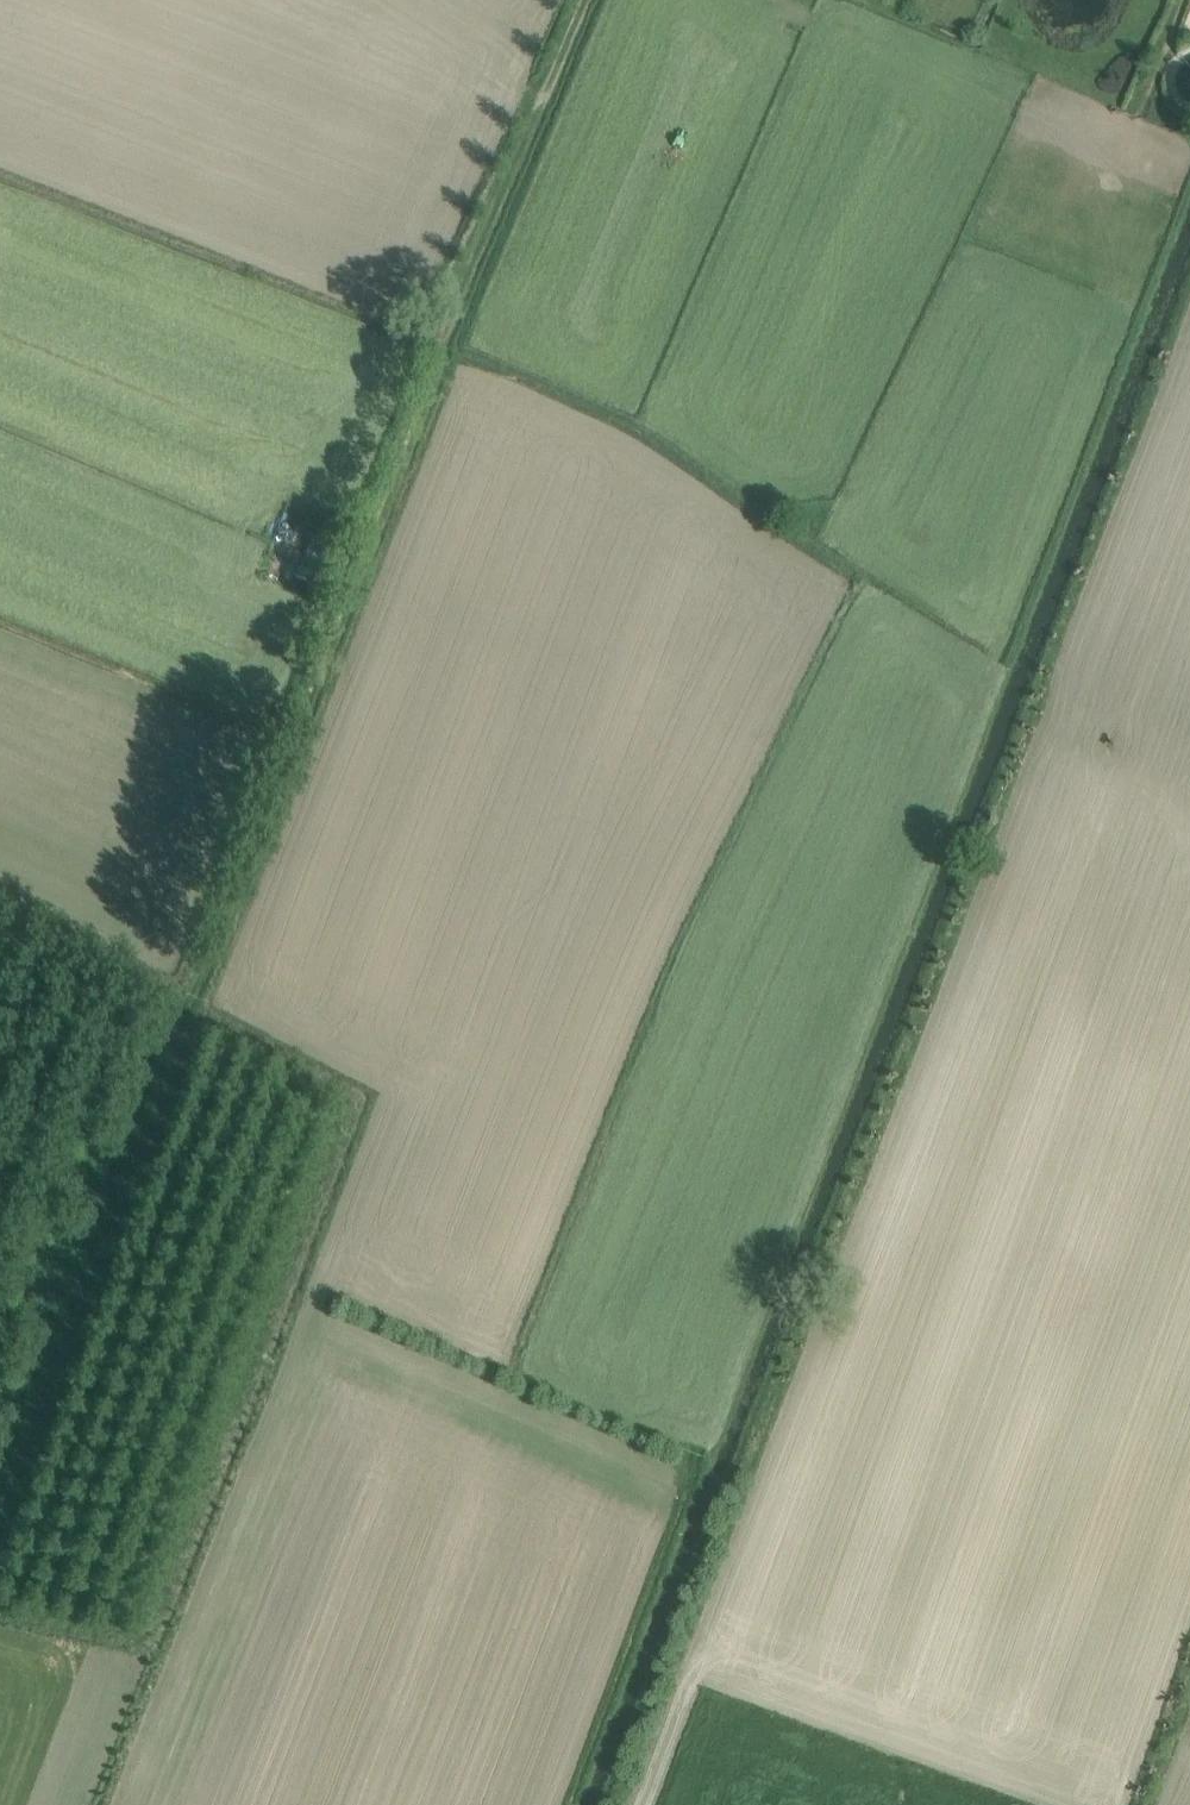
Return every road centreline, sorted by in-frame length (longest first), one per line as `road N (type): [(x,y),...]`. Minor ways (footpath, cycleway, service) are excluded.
road 1 (track): [(588,0),(203,968)]

